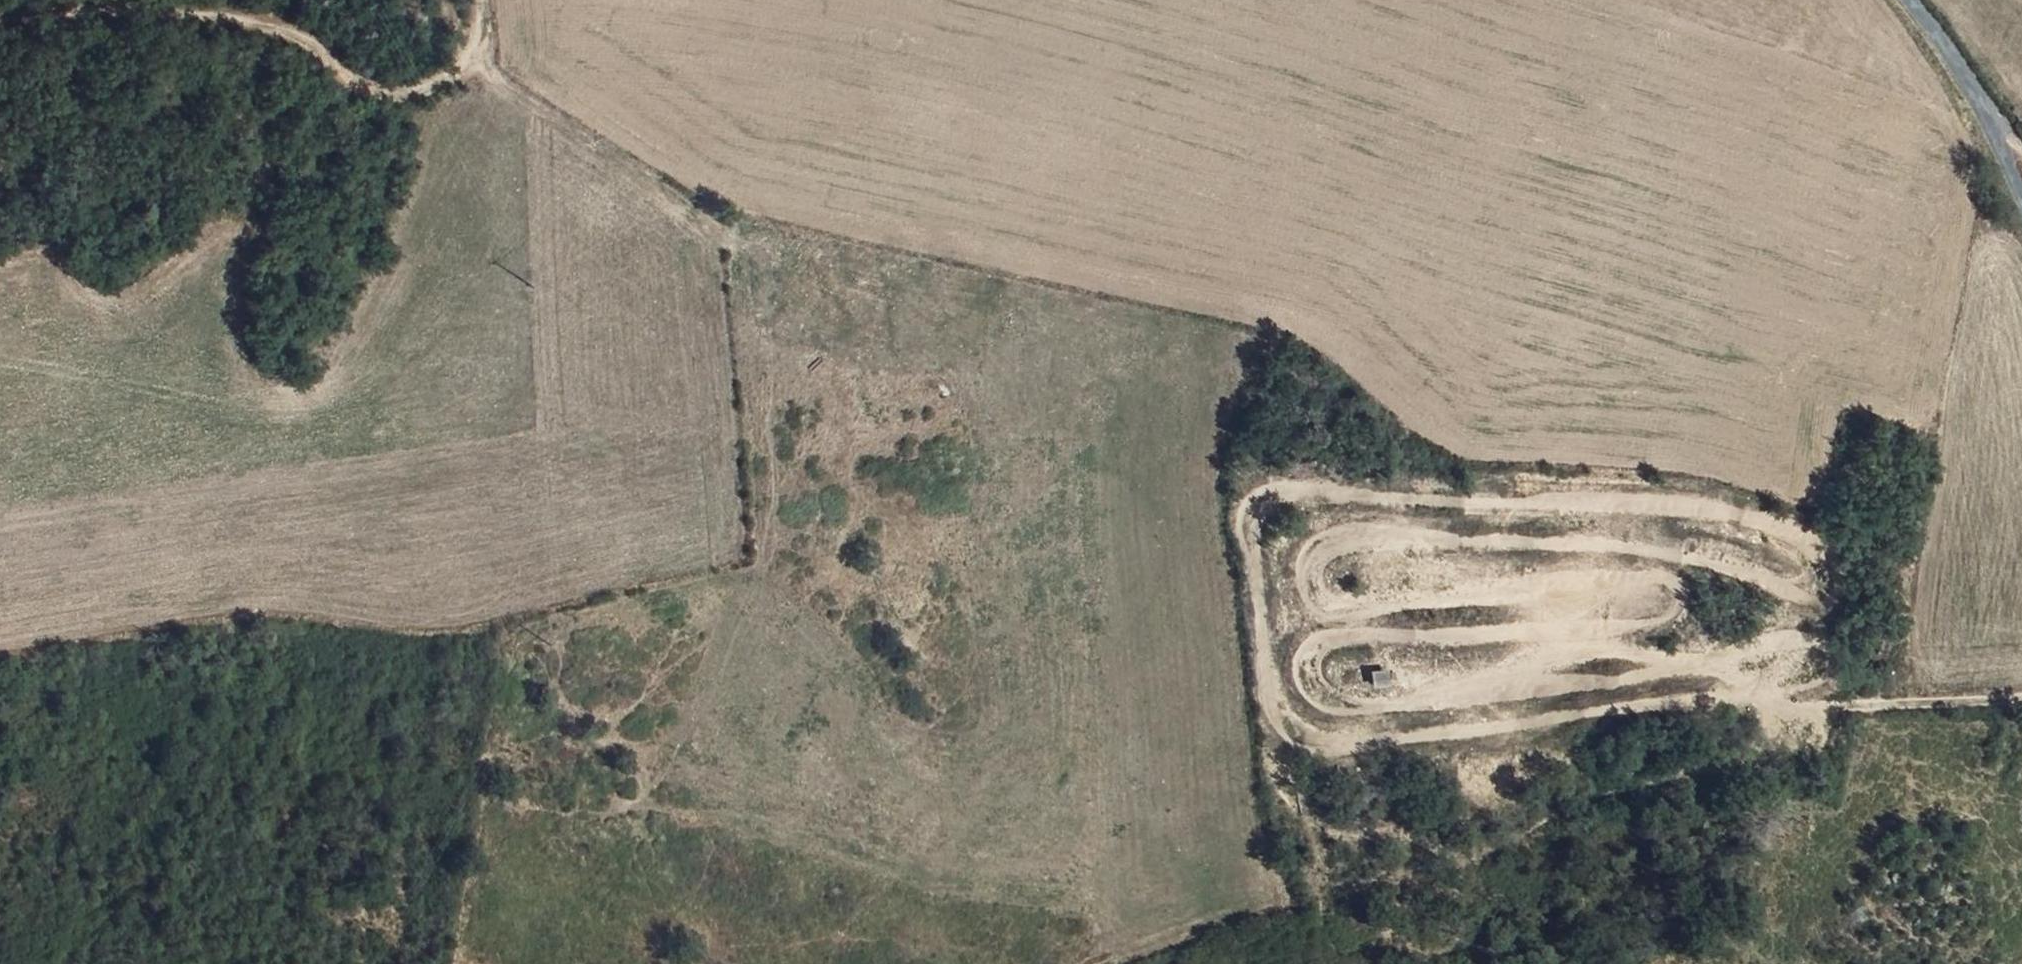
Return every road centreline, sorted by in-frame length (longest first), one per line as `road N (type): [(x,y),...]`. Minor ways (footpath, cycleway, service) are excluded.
road 1 (track): [(0,29),(210,23),(289,49),(378,95),(450,101),(471,60),(481,0)]
road 2 (unclassified): [(2021,186),(2018,140),(1920,0)]

